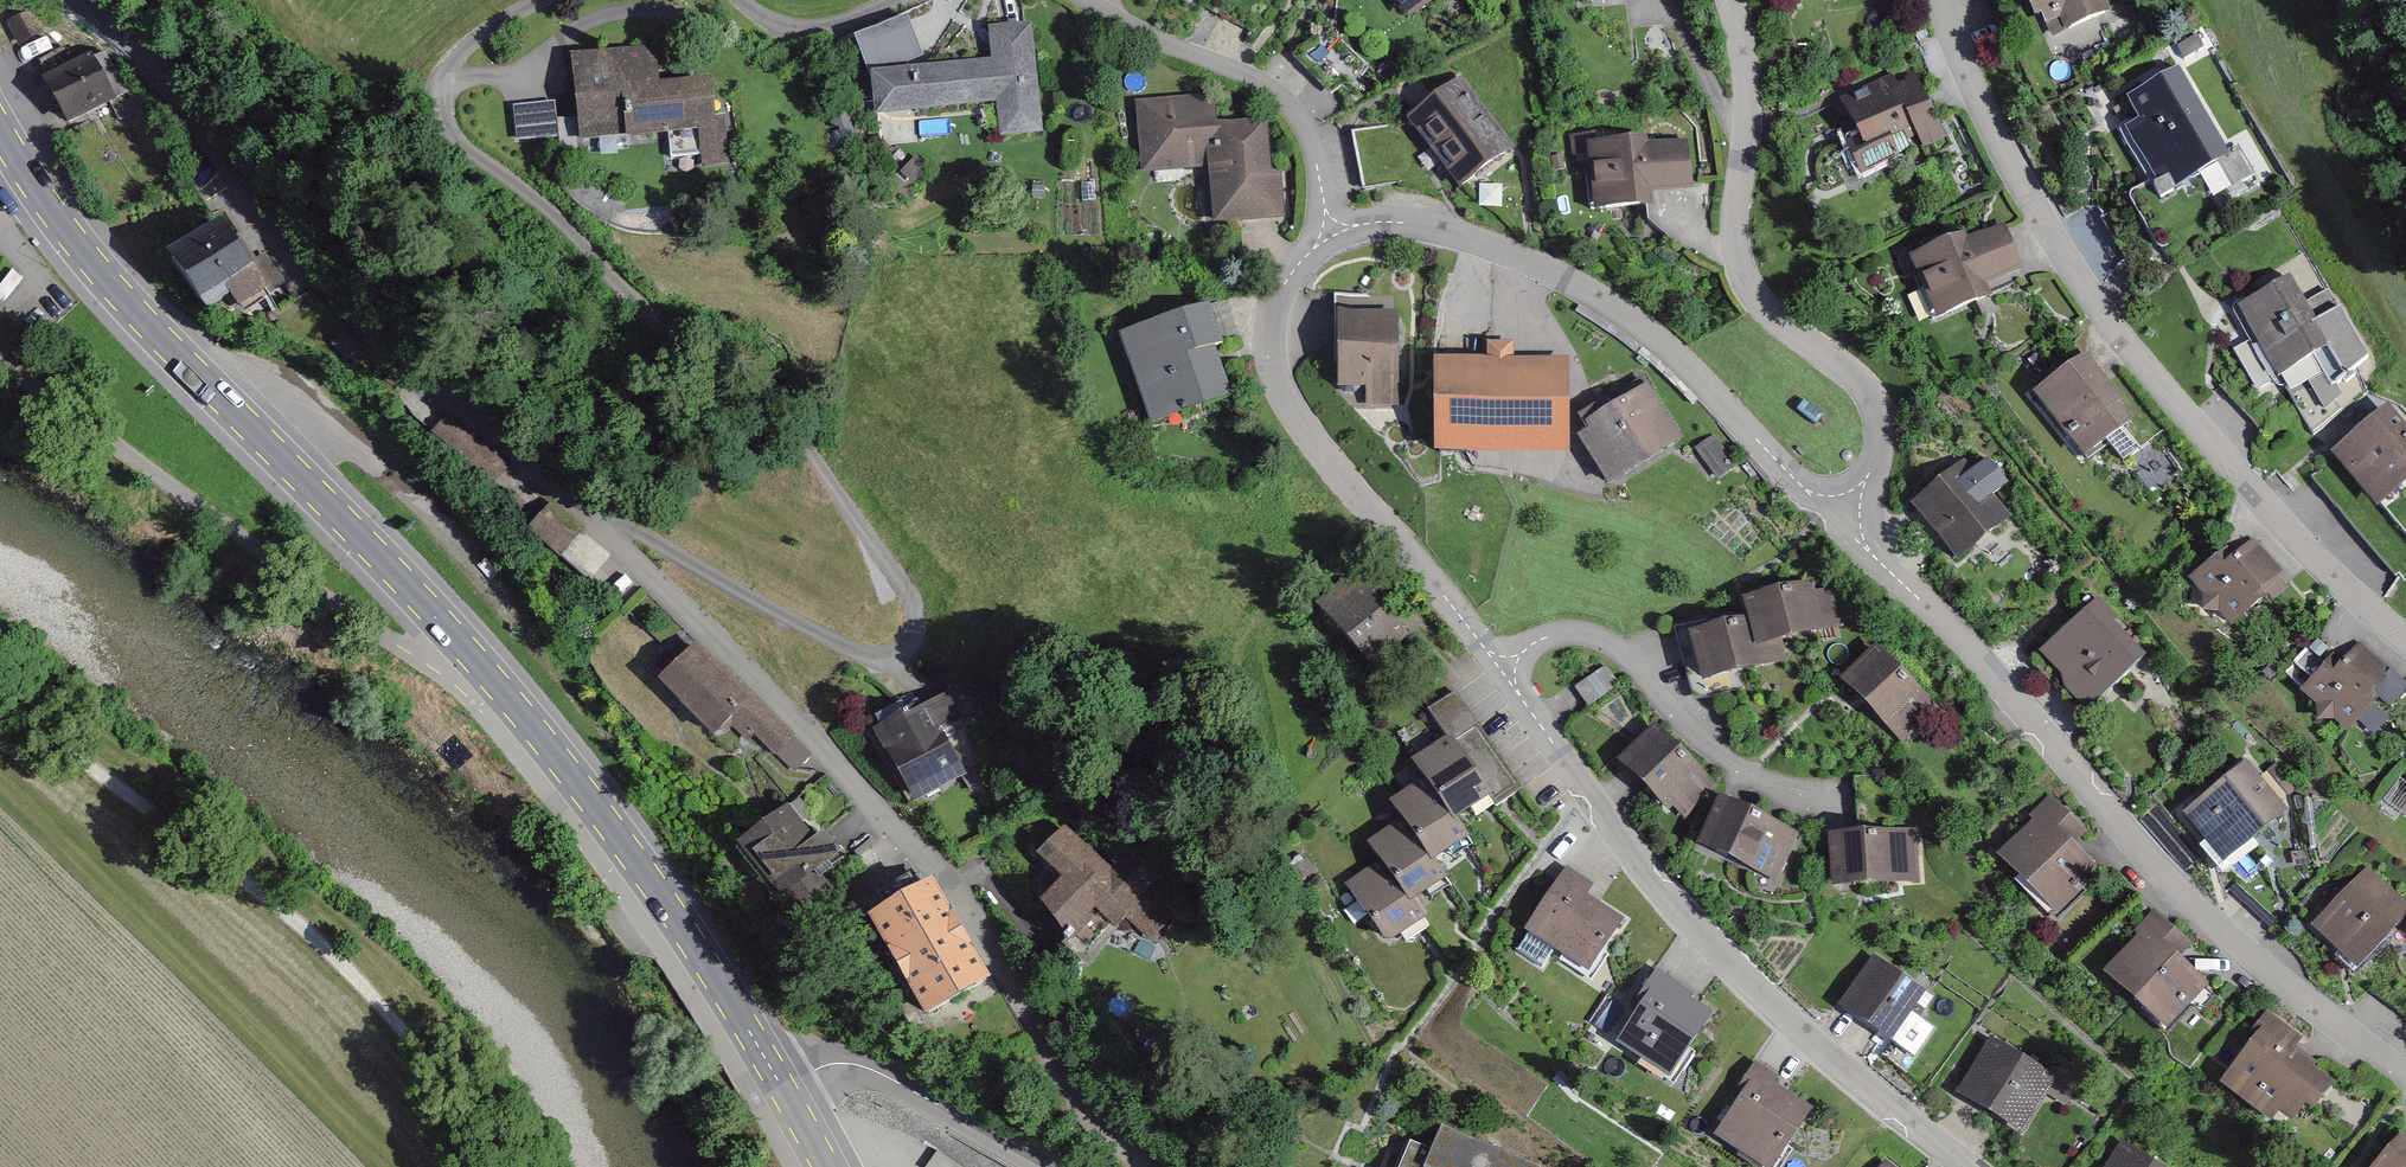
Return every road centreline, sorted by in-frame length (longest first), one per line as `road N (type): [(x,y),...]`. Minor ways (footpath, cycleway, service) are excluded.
road 1 (residential): [(584,523),(636,533),(848,650),(894,662),(916,642),(911,607),(883,555),(735,349),(644,310),(573,232),(484,164),(443,109),(446,76),(466,48),(545,0)]
road 2 (primary): [(0,130),(128,305),(507,694),(605,818),(782,1085)]
road 3 (residential): [(1978,1166),(1806,1029),(1686,912),(1293,391),(1273,346),(1273,308),(1289,270),(1334,224)]
road 4 (residential): [(1151,1166),(1090,1112),(1063,1074),(936,854),(584,523)]
road 5 (residential): [(1940,0),(2014,179),(2096,308),(2231,464),(2405,635)]
road 6 (residential): [(1841,515),(2024,699),(2134,833),(2232,935),(2405,1062)]
road 7 (residential): [(584,523),(279,234),(163,81),(77,0)]
road 8 (track): [(0,694),(209,847),(330,947),(478,1114),(510,1166)]
road 9 (residential): [(1334,224),(1396,212),(1479,234),(1593,287),(1684,357),(1841,515)]
road 10 (residential): [(1841,515),(1867,476),(1878,430),(1867,390),(1780,317),(1748,271),(1740,218),(1741,68),(1730,0)]
road 11 (residential): [(1081,0),(1283,97),(1317,149),(1334,224)]
road 12 (residential): [(782,1085),(826,1065),(864,1066),(1049,1166)]
road 13 (residential): [(743,0),(794,25),(839,24),(901,0)]

